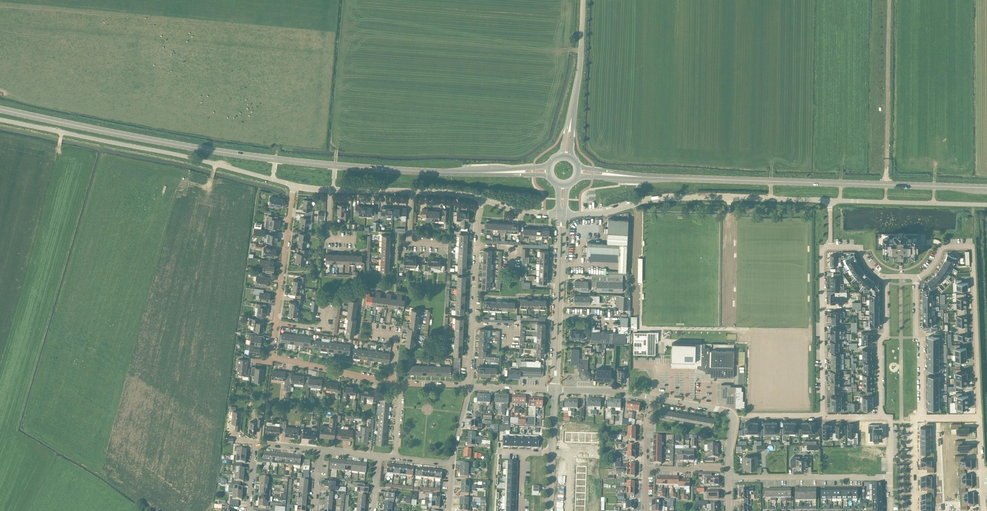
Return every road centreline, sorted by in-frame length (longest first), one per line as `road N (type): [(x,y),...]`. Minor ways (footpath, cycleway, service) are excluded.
road 1 (secondary): [(472,172),(244,155),(0,109)]
road 2 (secondary): [(986,188),(646,178)]
road 3 (unclassified): [(294,186),(0,120)]
road 4 (unclassified): [(562,214),(675,199),(830,200)]
road 5 (residential): [(402,384),(469,380),(483,200)]
road 6 (residential): [(916,277),(941,247),(972,246),(980,417)]
road 7 (track): [(886,202),(889,0)]
road 8 (unclassified): [(483,200),(294,186)]
road 9 (residential): [(823,415),(823,247),(831,248)]
road 10 (residential): [(275,358),(294,186)]
road 11 (unclassified): [(556,382),(561,220)]
road 12 (unclassified): [(561,220),(556,382)]
road 13 (residential): [(890,477),(728,478)]
road 14 (unclassified): [(830,200),(986,205)]
road 15 (residential): [(917,417),(916,277)]
road 16 (residential): [(886,277),(881,416)]
road 17 (residential): [(728,468),(731,413),(652,397)]
road 18 (residential): [(402,384),(275,358)]

